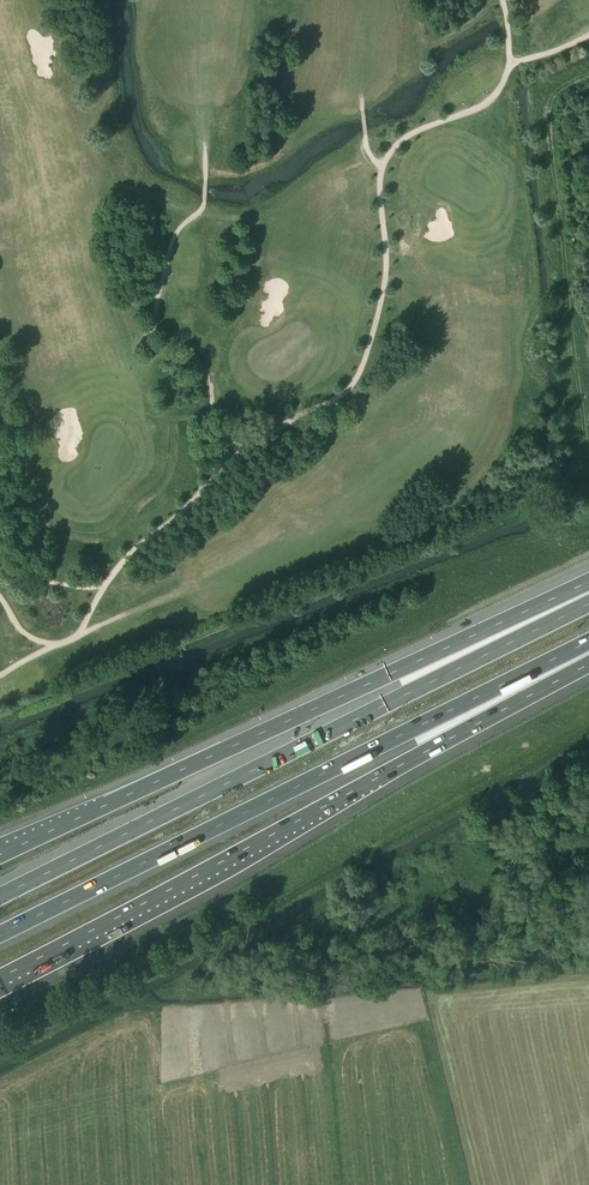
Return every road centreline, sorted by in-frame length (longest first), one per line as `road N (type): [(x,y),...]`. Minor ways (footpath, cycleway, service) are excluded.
road 1 (motorway): [(0,977),(588,663)]
road 2 (motorway): [(588,602),(0,896)]
road 3 (motorway): [(0,934),(588,642)]
road 4 (motorway): [(588,583),(0,856)]
road 5 (track): [(0,719),(588,490)]

